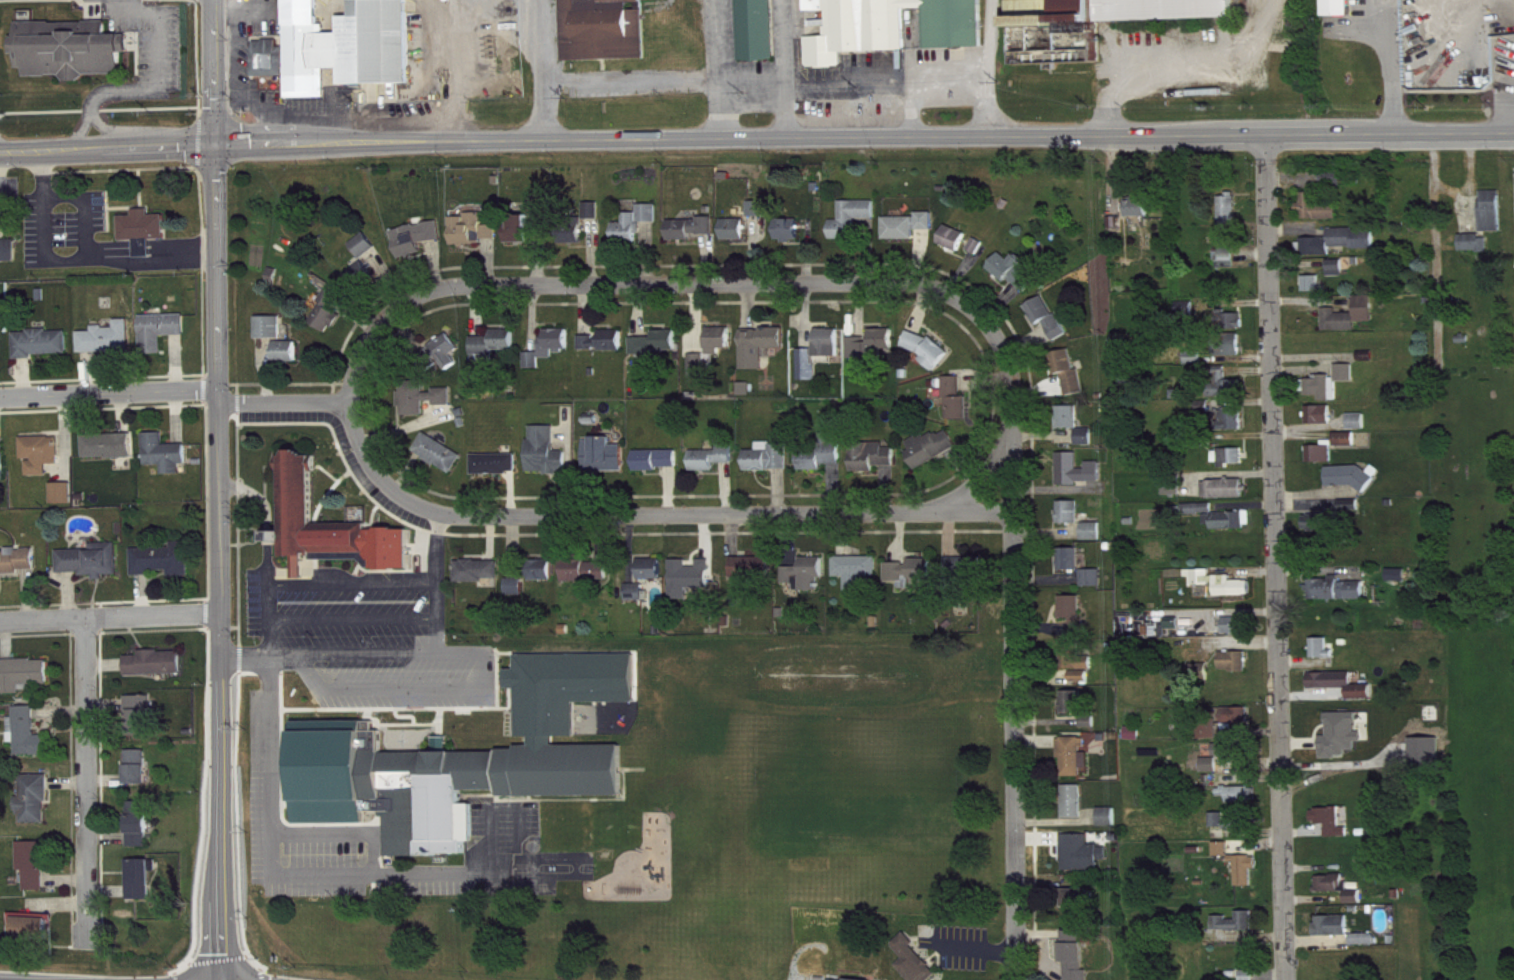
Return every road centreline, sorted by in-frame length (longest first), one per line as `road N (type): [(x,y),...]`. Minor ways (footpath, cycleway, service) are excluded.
road 1 (secondary): [(210,145),(1513,137)]
road 2 (residential): [(1272,137),(1285,979)]
road 3 (tertiary): [(210,145),(219,385),(219,979)]
road 4 (residential): [(350,400),(368,337),(408,299),(433,290),(897,280),(961,298),(992,327),(1013,405)]
road 5 (residential): [(350,400),(370,464),(388,486),(440,511),(1013,509)]
road 6 (residential): [(1013,405),(1019,979)]
road 7 (residential): [(87,616),(89,931)]
road 8 (residential): [(0,619),(221,613)]
road 9 (residential): [(0,398),(219,385)]
road 10 (secondary): [(0,156),(210,145)]
road 11 (tertiary): [(212,0),(210,145)]
road 12 (residential): [(219,401),(350,400)]

